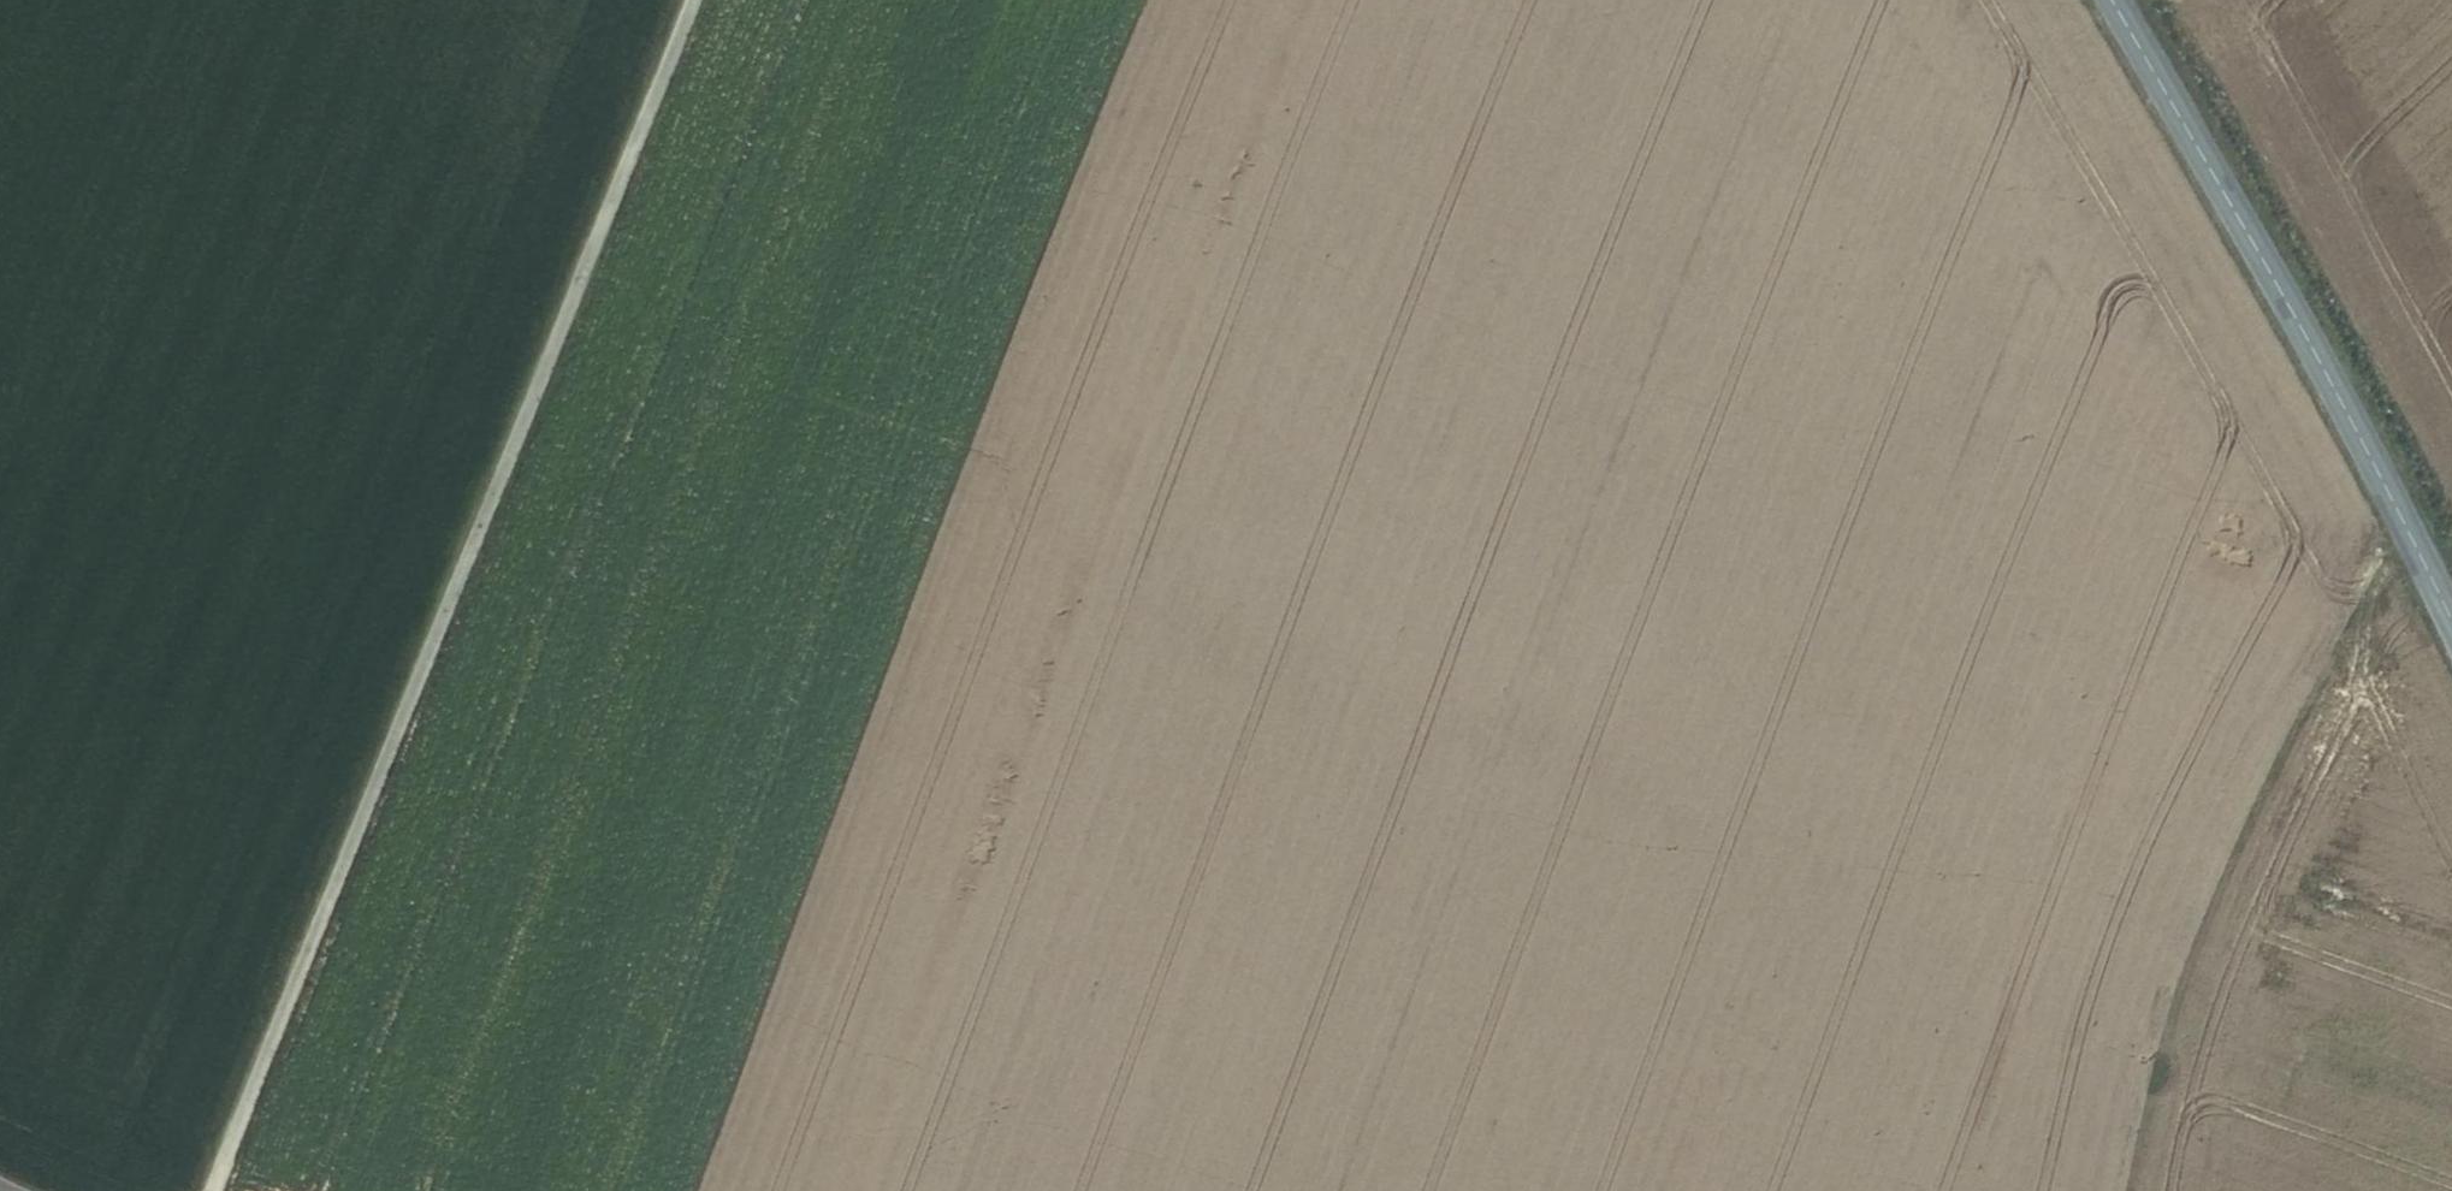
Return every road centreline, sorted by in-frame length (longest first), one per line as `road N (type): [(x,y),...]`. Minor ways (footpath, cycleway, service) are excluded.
road 1 (unclassified): [(209,1190),(690,0)]
road 2 (tertiary): [(2107,0),(2407,525),(2451,620)]

